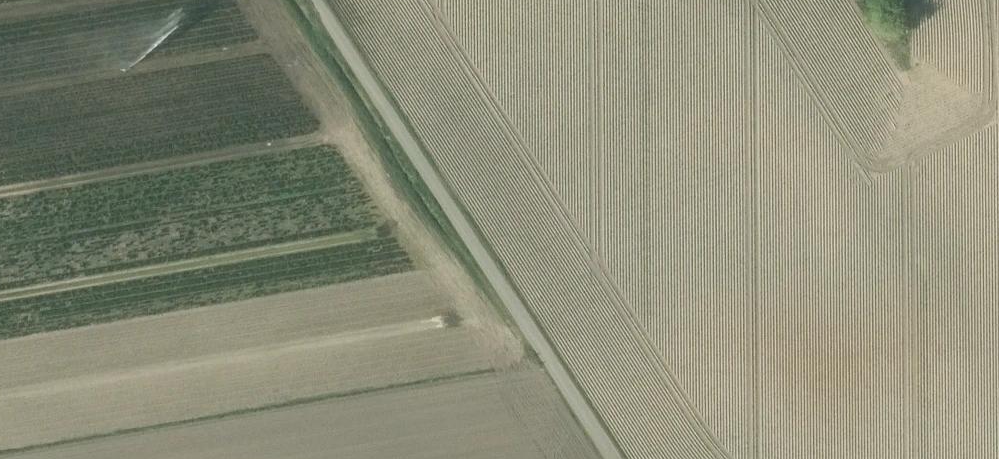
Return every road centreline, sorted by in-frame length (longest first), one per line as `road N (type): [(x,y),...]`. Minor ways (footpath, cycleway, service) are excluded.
road 1 (unclassified): [(614,458),(316,0)]

